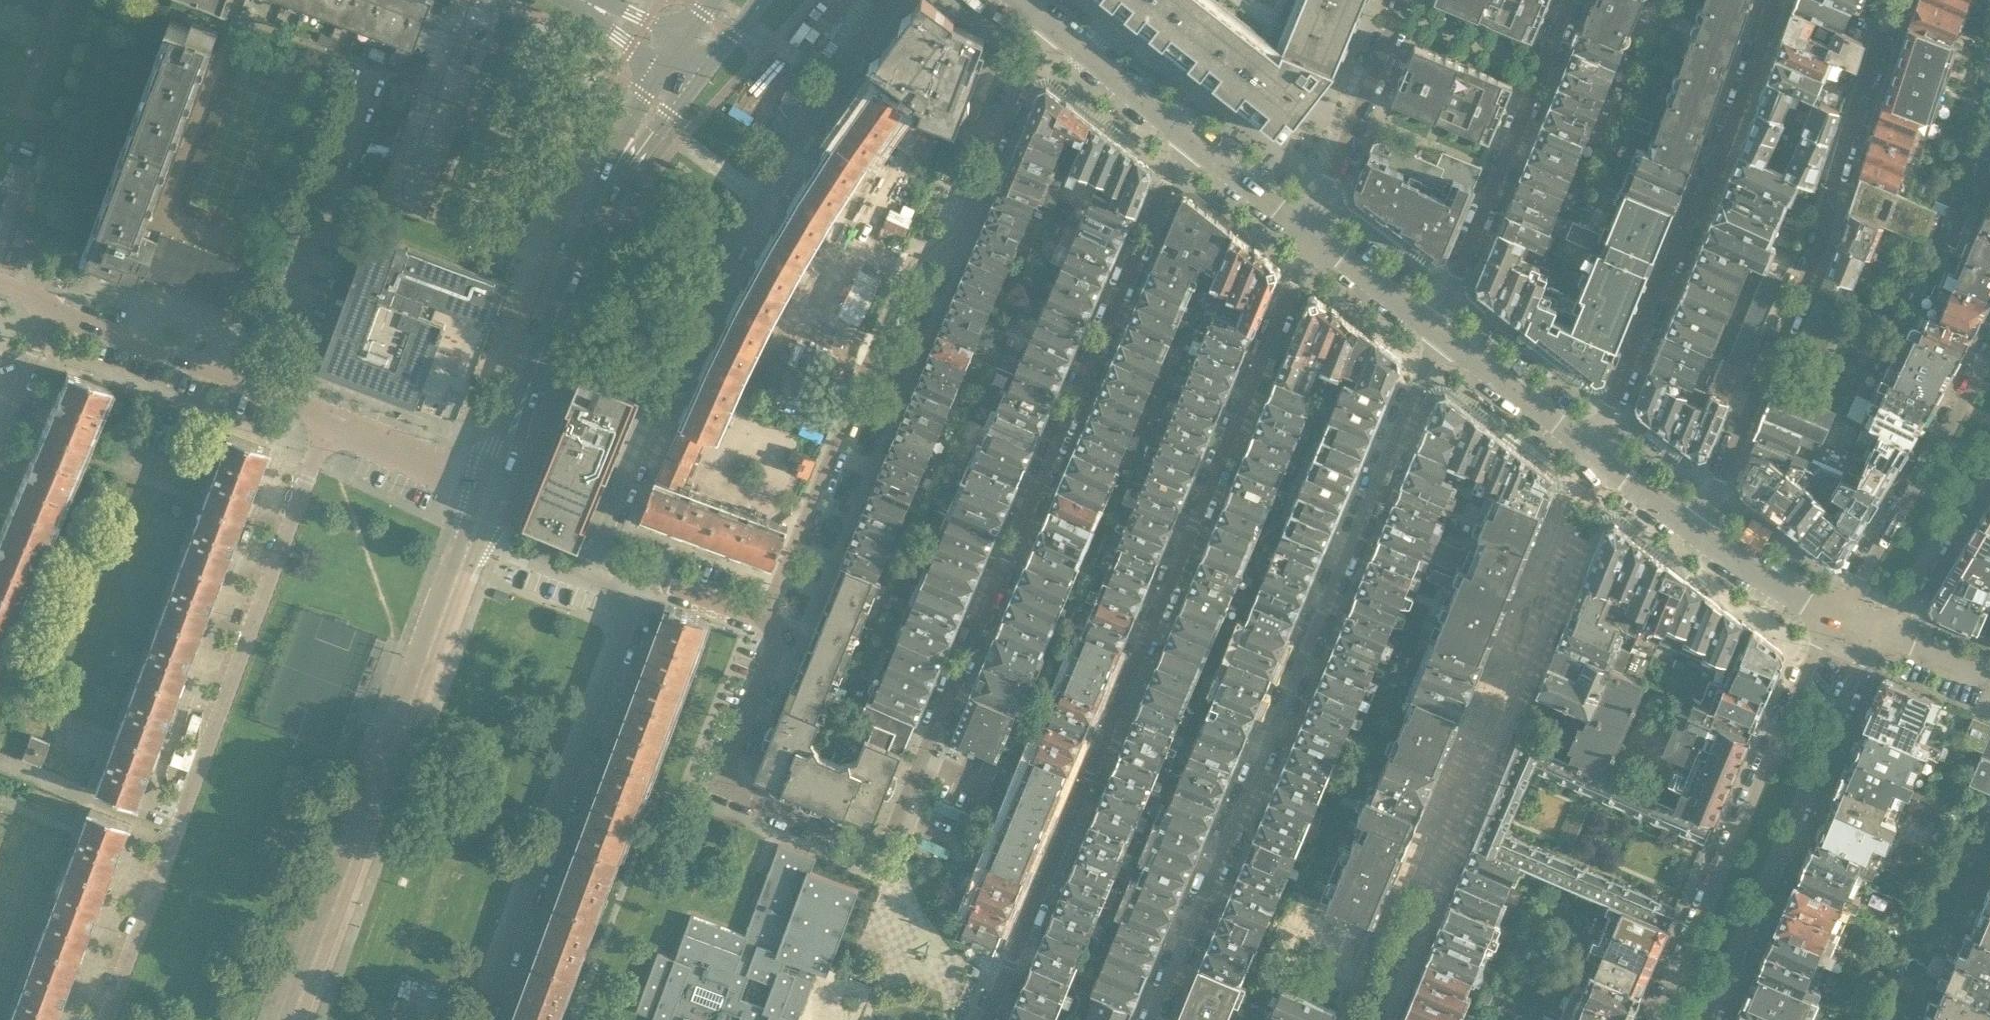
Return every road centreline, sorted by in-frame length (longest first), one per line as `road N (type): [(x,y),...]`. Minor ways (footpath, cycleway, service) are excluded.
road 1 (residential): [(1186,136),(891,833),(878,846),(748,798),(731,783),(728,765),(775,643),(766,618)]
road 2 (residential): [(986,1019),(1310,231)]
road 3 (residential): [(1437,330),(1154,1019)]
road 4 (residential): [(766,618),(913,263),(955,228),(1042,16)]
road 5 (residential): [(588,579),(689,327),(831,85),(892,0)]
road 6 (residential): [(106,1019),(328,420)]
road 7 (residential): [(1358,1019),(1596,452)]
road 8 (residential): [(1898,0),(1698,534)]
road 9 (tertiary): [(295,1019),(471,536)]
road 10 (residential): [(1777,0),(1596,452)]
road 11 (tertiary): [(499,489),(608,213),(703,74)]
road 12 (tertiary): [(660,68),(614,148),(481,481)]
road 13 (residential): [(638,598),(480,1019)]
road 14 (residential): [(1834,617),(1656,1019)]
road 15 (residential): [(1708,1019),(1880,633)]
road 16 (residential): [(1437,330),(1571,0)]
road 17 (residential): [(242,384),(284,305),(371,75)]
road 18 (residential): [(1989,353),(1834,617)]
road 19 (residential): [(1310,231),(1403,0)]
road 20 (residential): [(1880,633),(1989,449)]
road 21 (residential): [(50,305),(242,384)]
road 22 (residential): [(1596,452),(1437,330)]
road 23 (residential): [(1186,136),(1042,16)]
road 24 (residential): [(481,481),(328,420)]
road 25 (residential): [(1437,330),(1310,231)]
road 26 (residential): [(1834,617),(1698,534)]
road 27 (residential): [(1310,231),(1186,136)]
road 28 (residential): [(638,598),(657,584),(677,584),(766,618)]
road 29 (residential): [(50,305),(0,428)]
road 30 (residential): [(1698,534),(1596,452)]
road 31 (residential): [(471,536),(588,579)]

